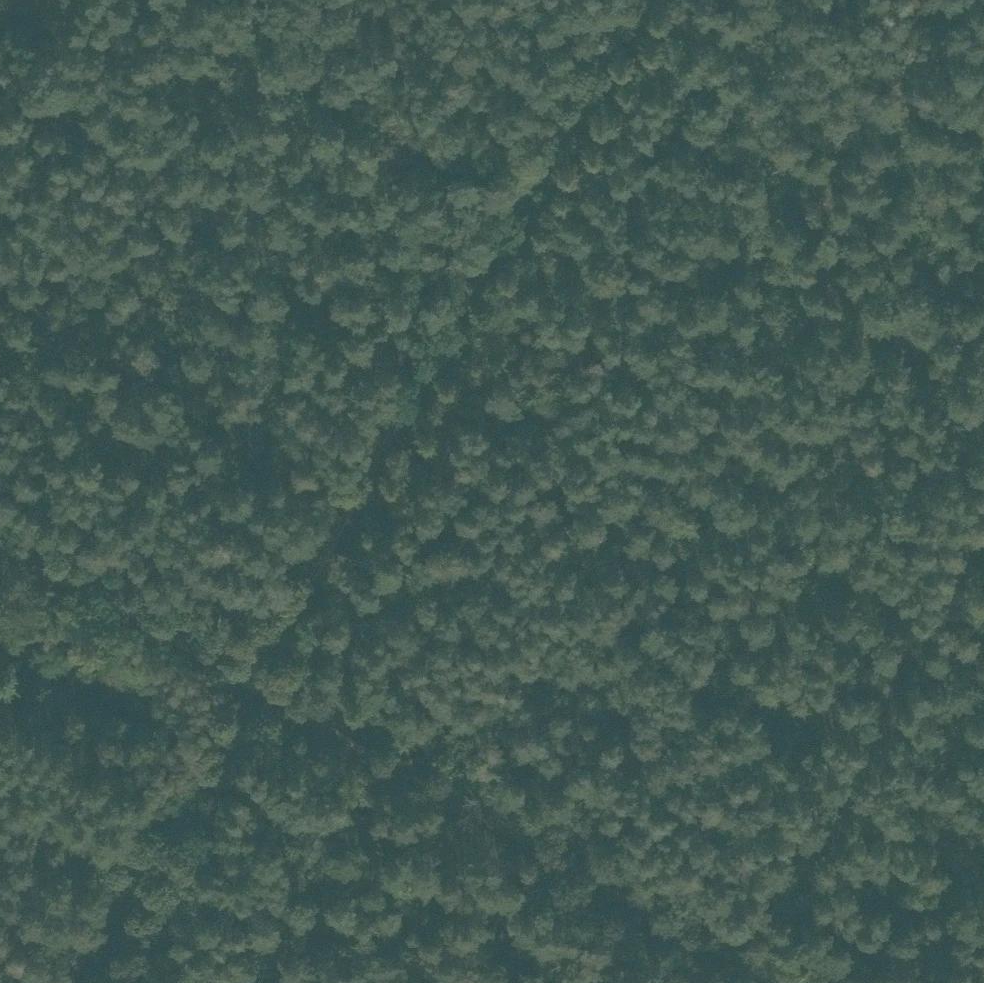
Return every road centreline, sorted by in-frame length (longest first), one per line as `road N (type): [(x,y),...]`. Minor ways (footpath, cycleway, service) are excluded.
road 1 (track): [(237,686),(637,0)]
road 2 (track): [(237,686),(771,982)]
road 3 (track): [(237,686),(70,982)]
road 4 (track): [(0,541),(206,658),(237,686)]

